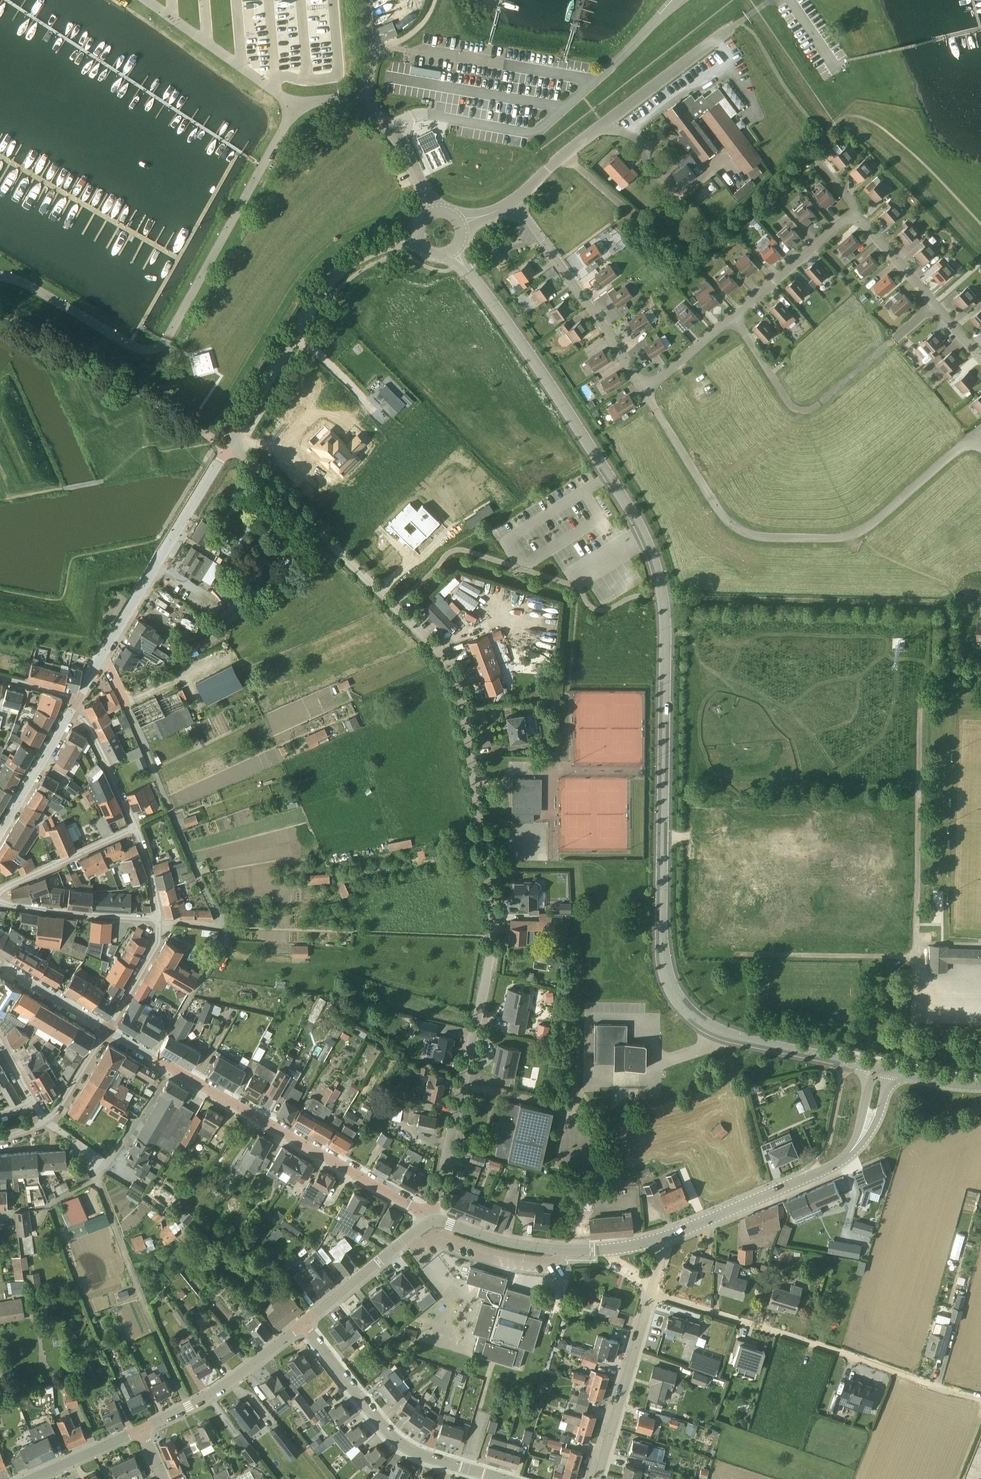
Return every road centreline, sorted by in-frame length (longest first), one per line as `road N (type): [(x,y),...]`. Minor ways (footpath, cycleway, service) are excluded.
road 1 (unclassified): [(872,1067),(736,1038),(701,1022),(672,993),(661,944),(666,634),(654,562),(609,474),(455,248)]
road 2 (residential): [(432,1215),(491,939),(461,691),(443,659),(227,447)]
road 3 (residential): [(432,1215),(108,1028)]
road 4 (residential): [(980,1399),(652,1293)]
road 5 (residential): [(735,318),(662,379),(636,381),(513,202)]
road 6 (residential): [(749,16),(513,202)]
road 7 (unclassified): [(227,447),(333,275),(416,236)]
road 8 (residential): [(78,698),(227,447)]
road 9 (residential): [(735,318),(788,404),(811,410),(934,305)]
road 10 (residential): [(934,305),(853,221),(735,318)]
road 11 (unclassified): [(497,1478),(411,1454),(382,1431),(304,1324)]
road 12 (tertiary): [(304,1324),(230,1383),(141,1431)]
road 13 (residential): [(598,1478),(652,1293)]
road 14 (tertiary): [(831,1169),(660,1239)]
road 15 (tertiary): [(611,1249),(519,1246),(434,1221)]
road 16 (tertiary): [(434,1221),(304,1324)]
road 17 (residential): [(160,919),(0,901)]
road 18 (residential): [(0,831),(78,698)]
road 19 (residential): [(0,891),(136,827)]
road 20 (track): [(980,601),(849,539)]
road 21 (residential): [(78,698),(136,827)]
road 22 (unclassified): [(430,208),(410,159),(361,96)]
road 23 (residential): [(108,1028),(0,965)]
road 24 (residential): [(108,1028),(155,946),(160,919)]
road 25 (tertiary): [(831,1169),(873,1133),(890,1071)]

